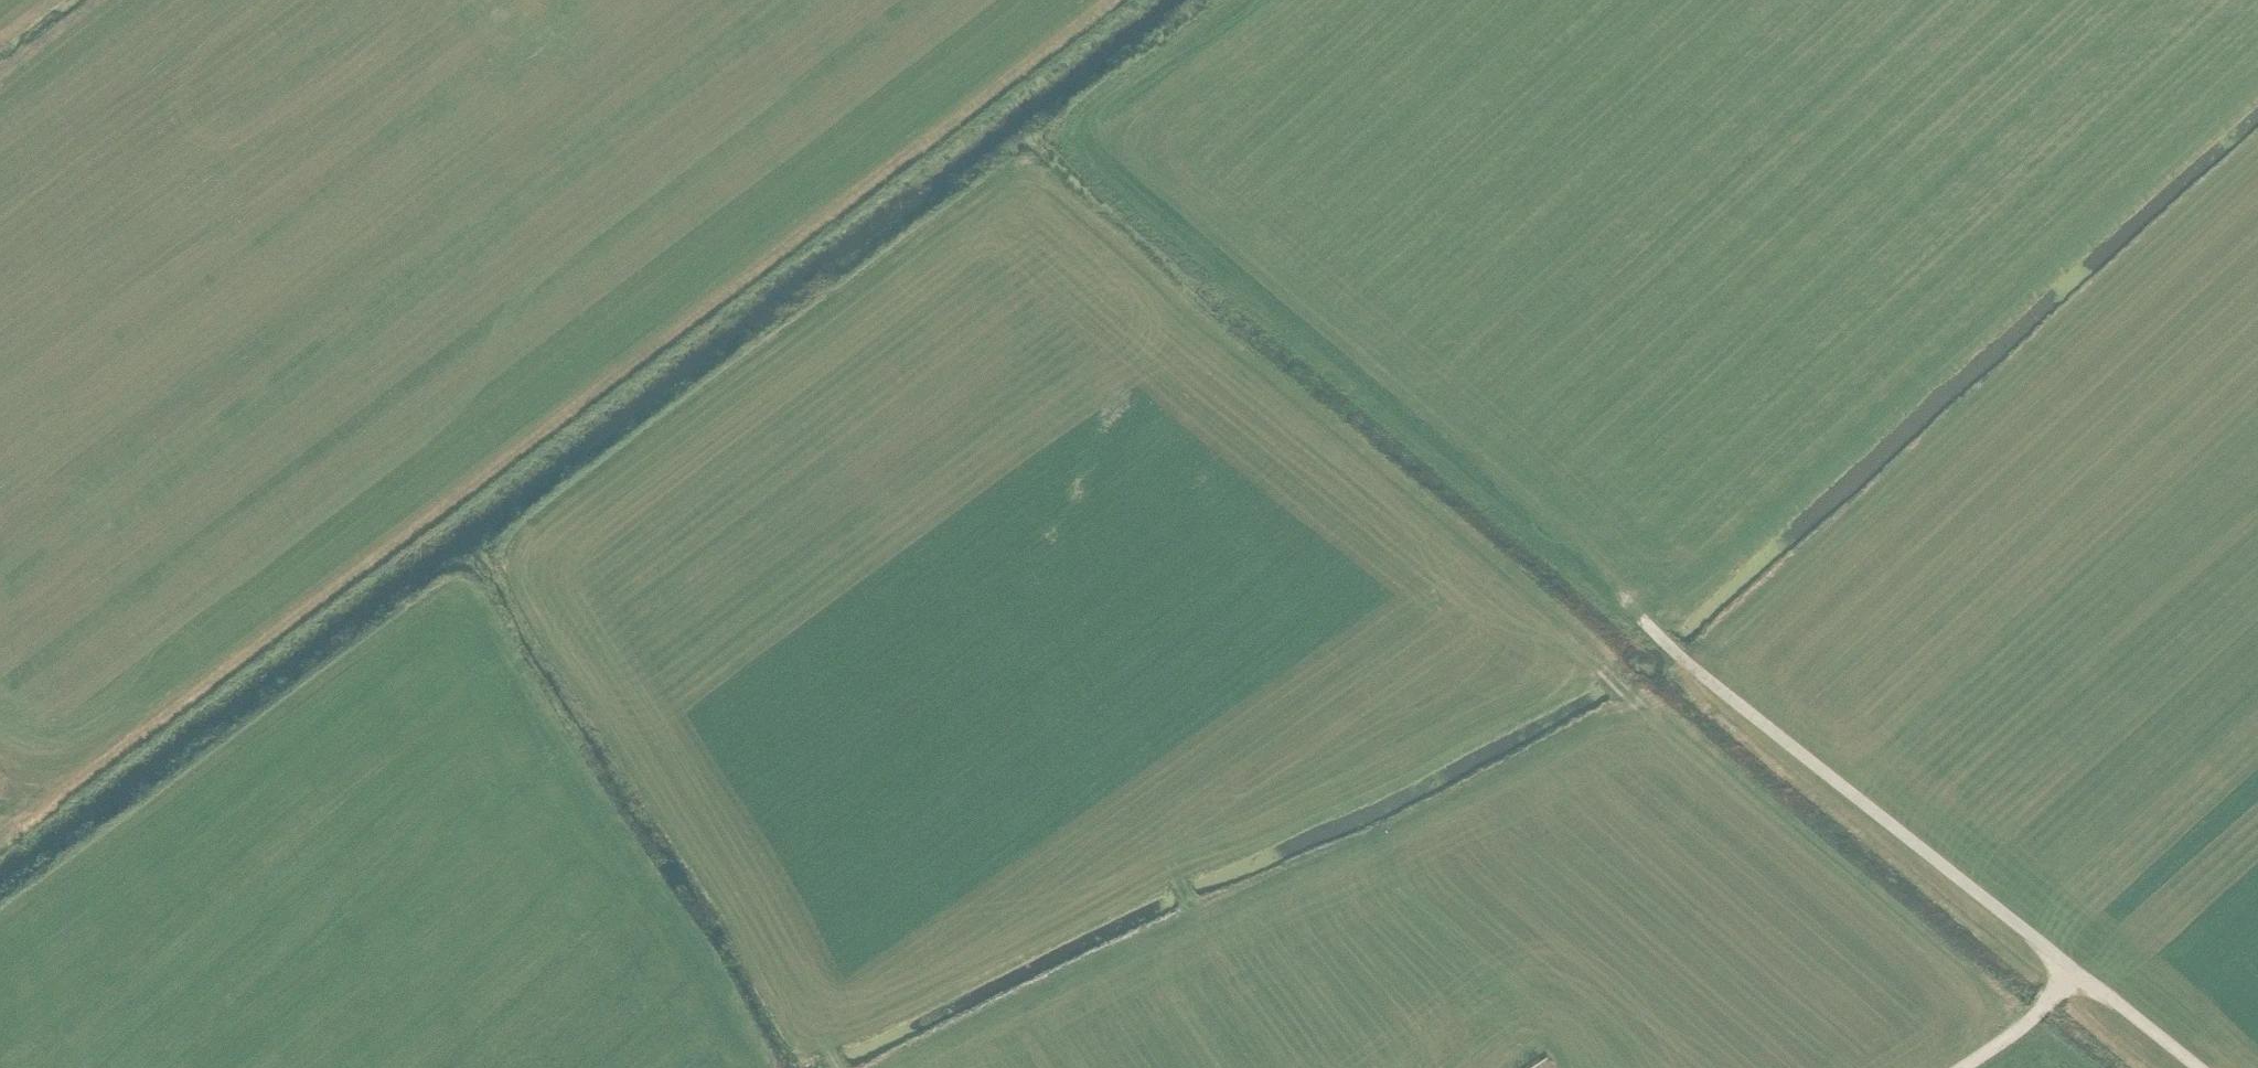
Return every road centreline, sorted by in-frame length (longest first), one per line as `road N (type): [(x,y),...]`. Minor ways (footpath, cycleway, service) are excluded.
road 1 (track): [(2197,1067),(1679,661),(1643,623)]
road 2 (track): [(1961,1067),(2079,976)]

